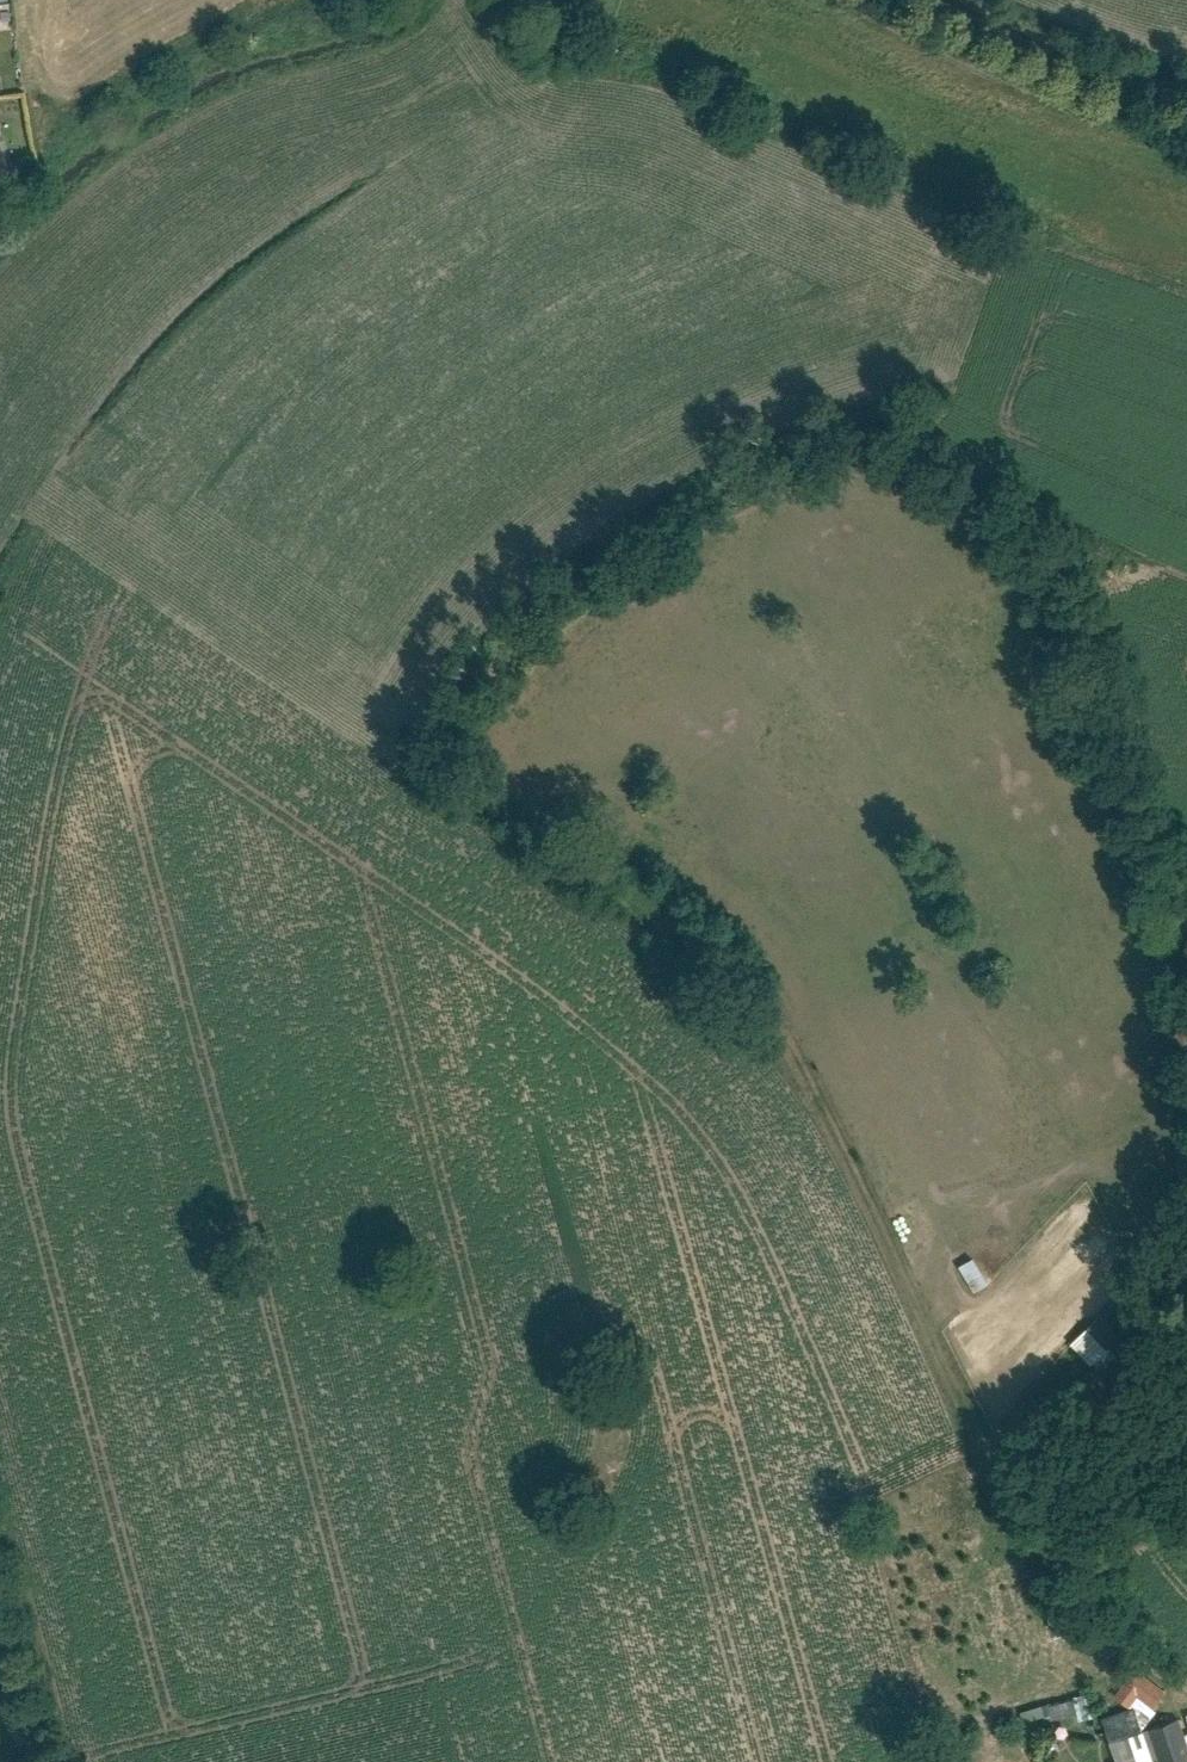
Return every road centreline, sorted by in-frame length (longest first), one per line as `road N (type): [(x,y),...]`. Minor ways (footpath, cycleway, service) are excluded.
road 1 (track): [(1186,87),(1075,60),(946,0)]

